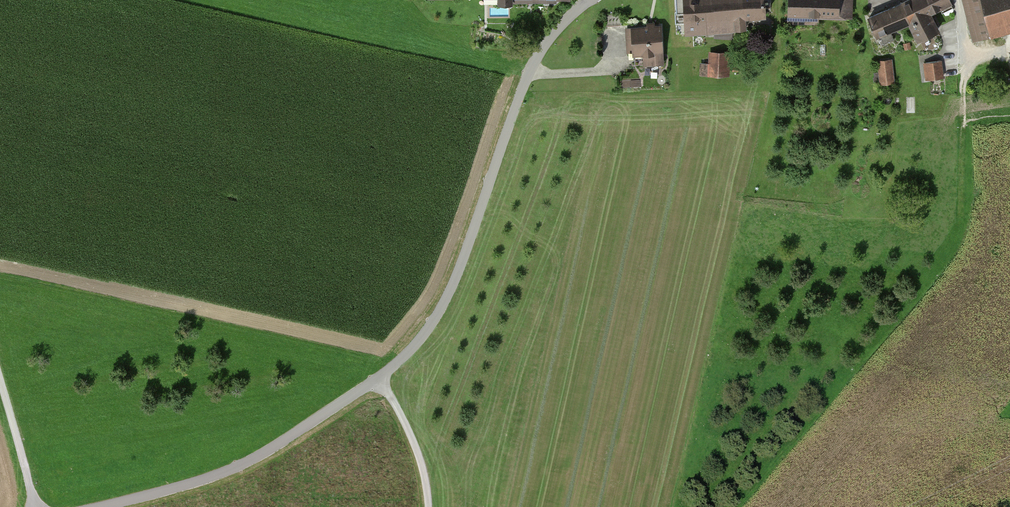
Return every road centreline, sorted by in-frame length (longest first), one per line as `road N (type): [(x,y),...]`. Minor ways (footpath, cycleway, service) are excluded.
road 1 (unclassified): [(96,506),(243,463),(415,347),(465,258),(535,61),(589,0)]
road 2 (track): [(428,506),(407,427),(378,378)]
road 3 (track): [(36,506),(0,383)]

